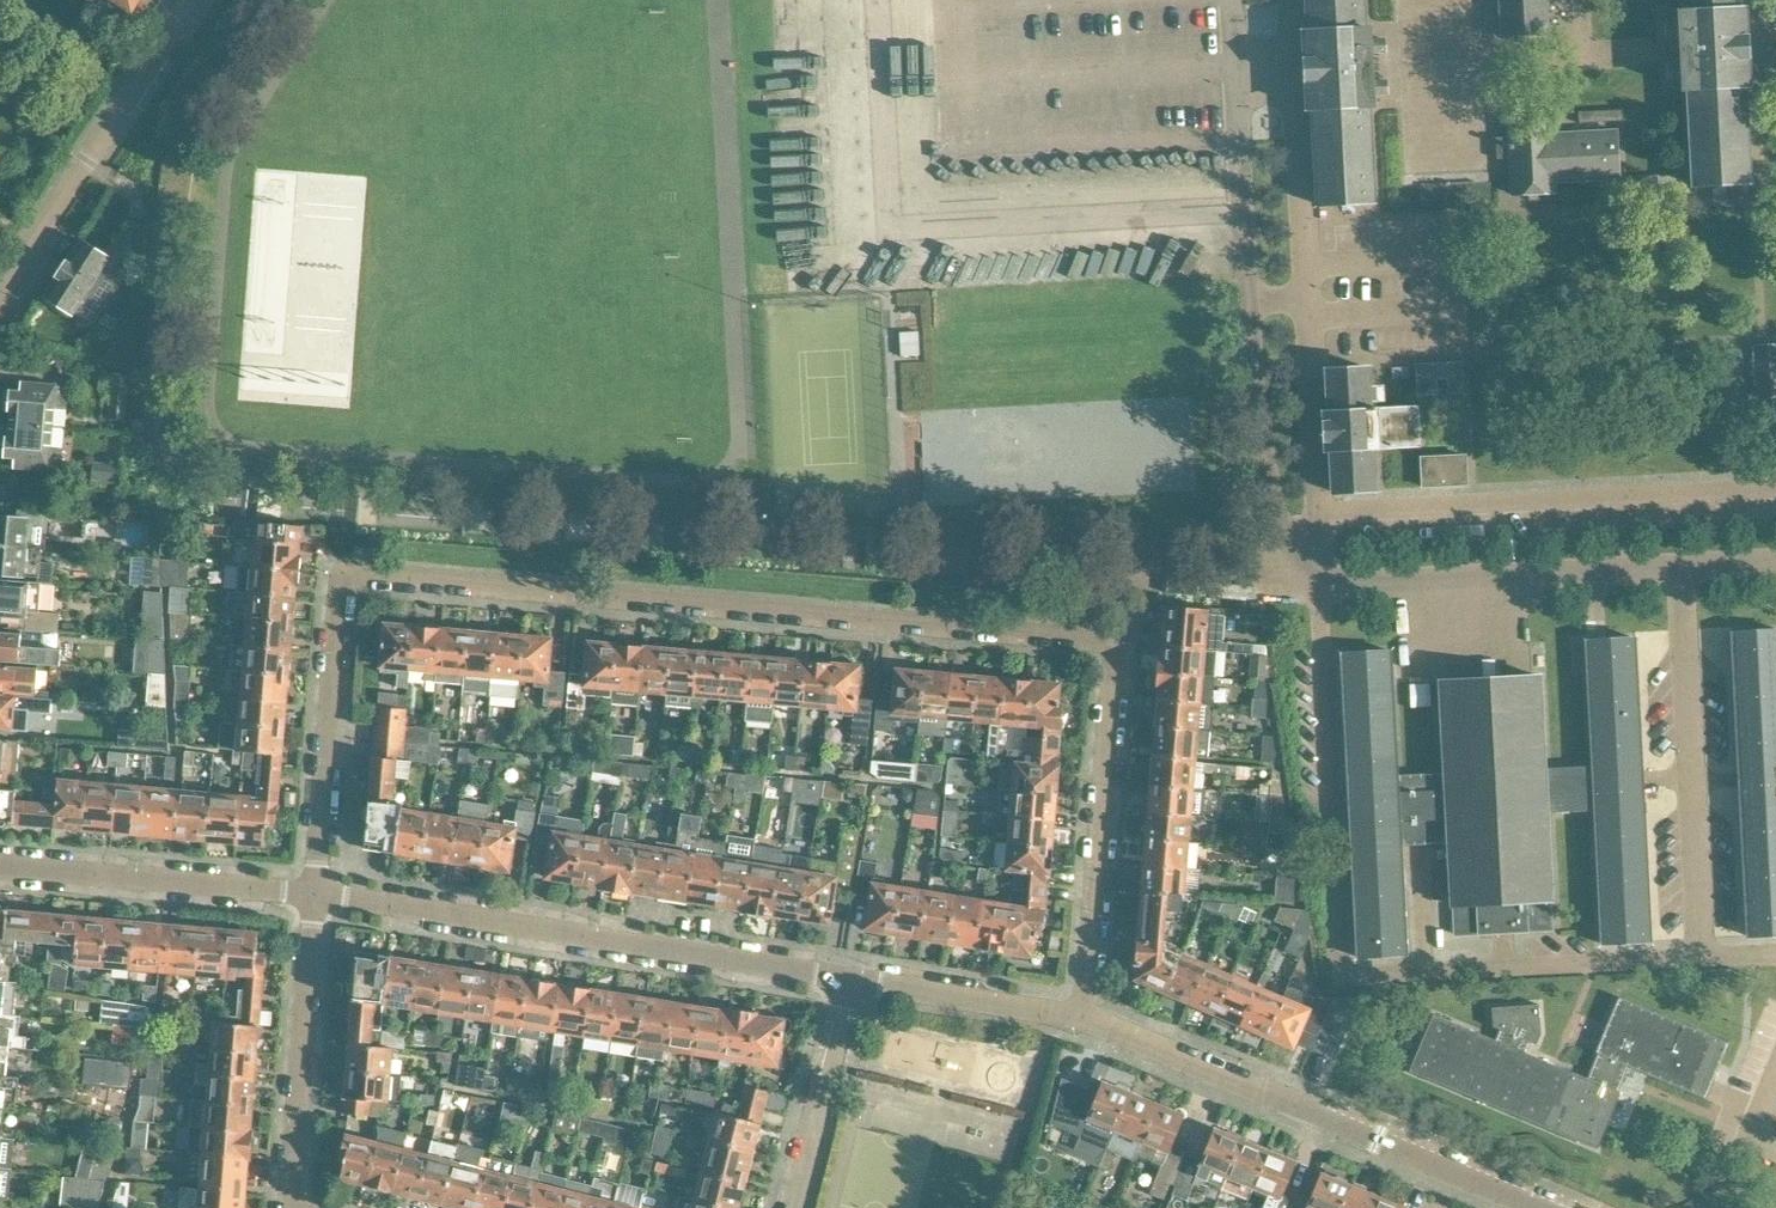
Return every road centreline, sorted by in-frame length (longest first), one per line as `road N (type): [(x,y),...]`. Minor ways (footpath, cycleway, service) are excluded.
road 1 (residential): [(1090,1024),(1123,667),(1103,641),(364,581),(341,613),(319,900)]
road 2 (residential): [(848,990),(319,900)]
road 3 (residential): [(1542,1207),(1090,1024)]
road 4 (residential): [(0,295),(192,0)]
road 5 (residential): [(319,900),(0,869)]
road 6 (residential): [(319,900),(297,1207)]
road 7 (residential): [(1090,1024),(848,990)]
road 8 (residential): [(793,1207),(848,990)]

